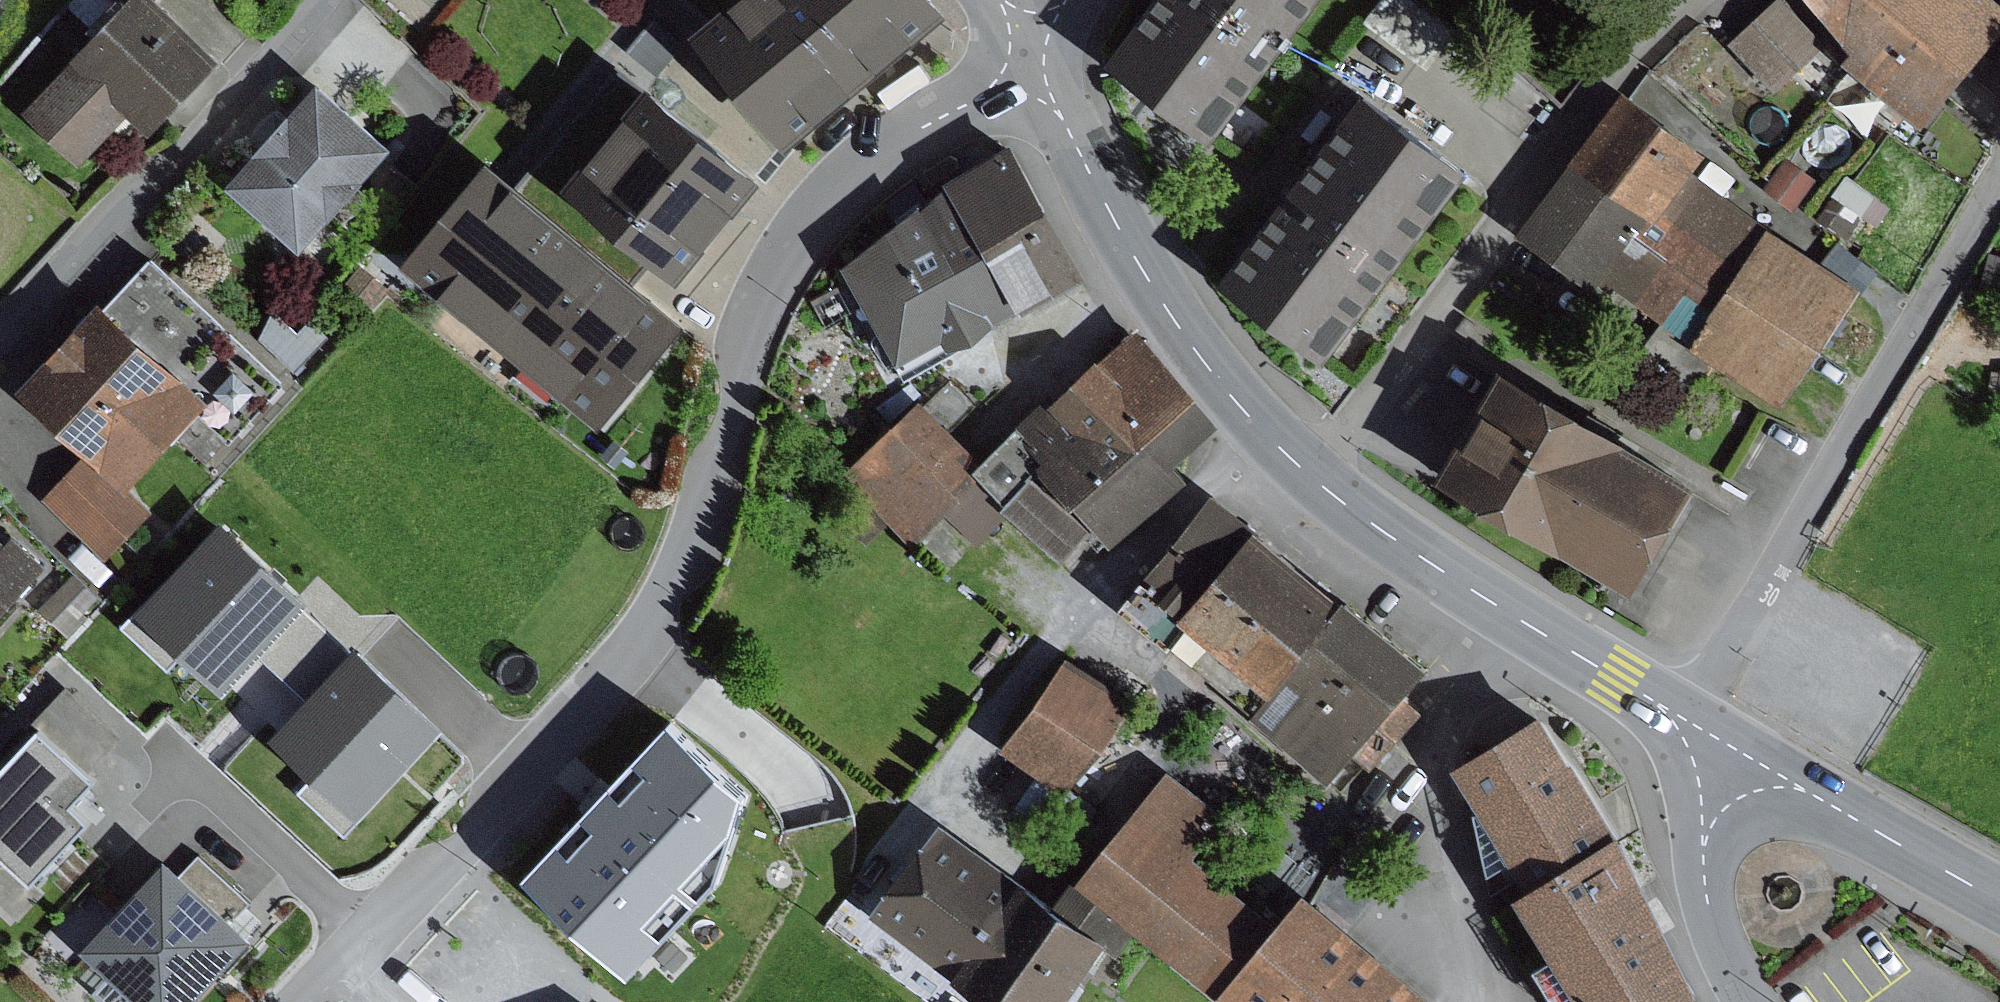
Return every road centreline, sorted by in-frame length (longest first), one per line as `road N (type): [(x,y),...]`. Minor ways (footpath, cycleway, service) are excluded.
road 1 (residential): [(1030,44),(988,92),(861,167),(810,217),(768,282),(688,561),(667,603),(592,703),(306,1001)]
road 2 (residential): [(1680,716),(1999,180)]
road 3 (residential): [(1314,476),(1560,148),(1695,0)]
road 4 (tertiary): [(1030,44),(1116,225),(1167,304),(1238,404),(1314,476)]
road 5 (residential): [(0,333),(329,0)]
road 6 (tertiary): [(1314,476),(1413,552),(1680,716)]
road 7 (tertiary): [(1736,749),(1999,900)]
road 8 (residential): [(1749,1001),(1713,927),(1704,842),(1736,749)]

